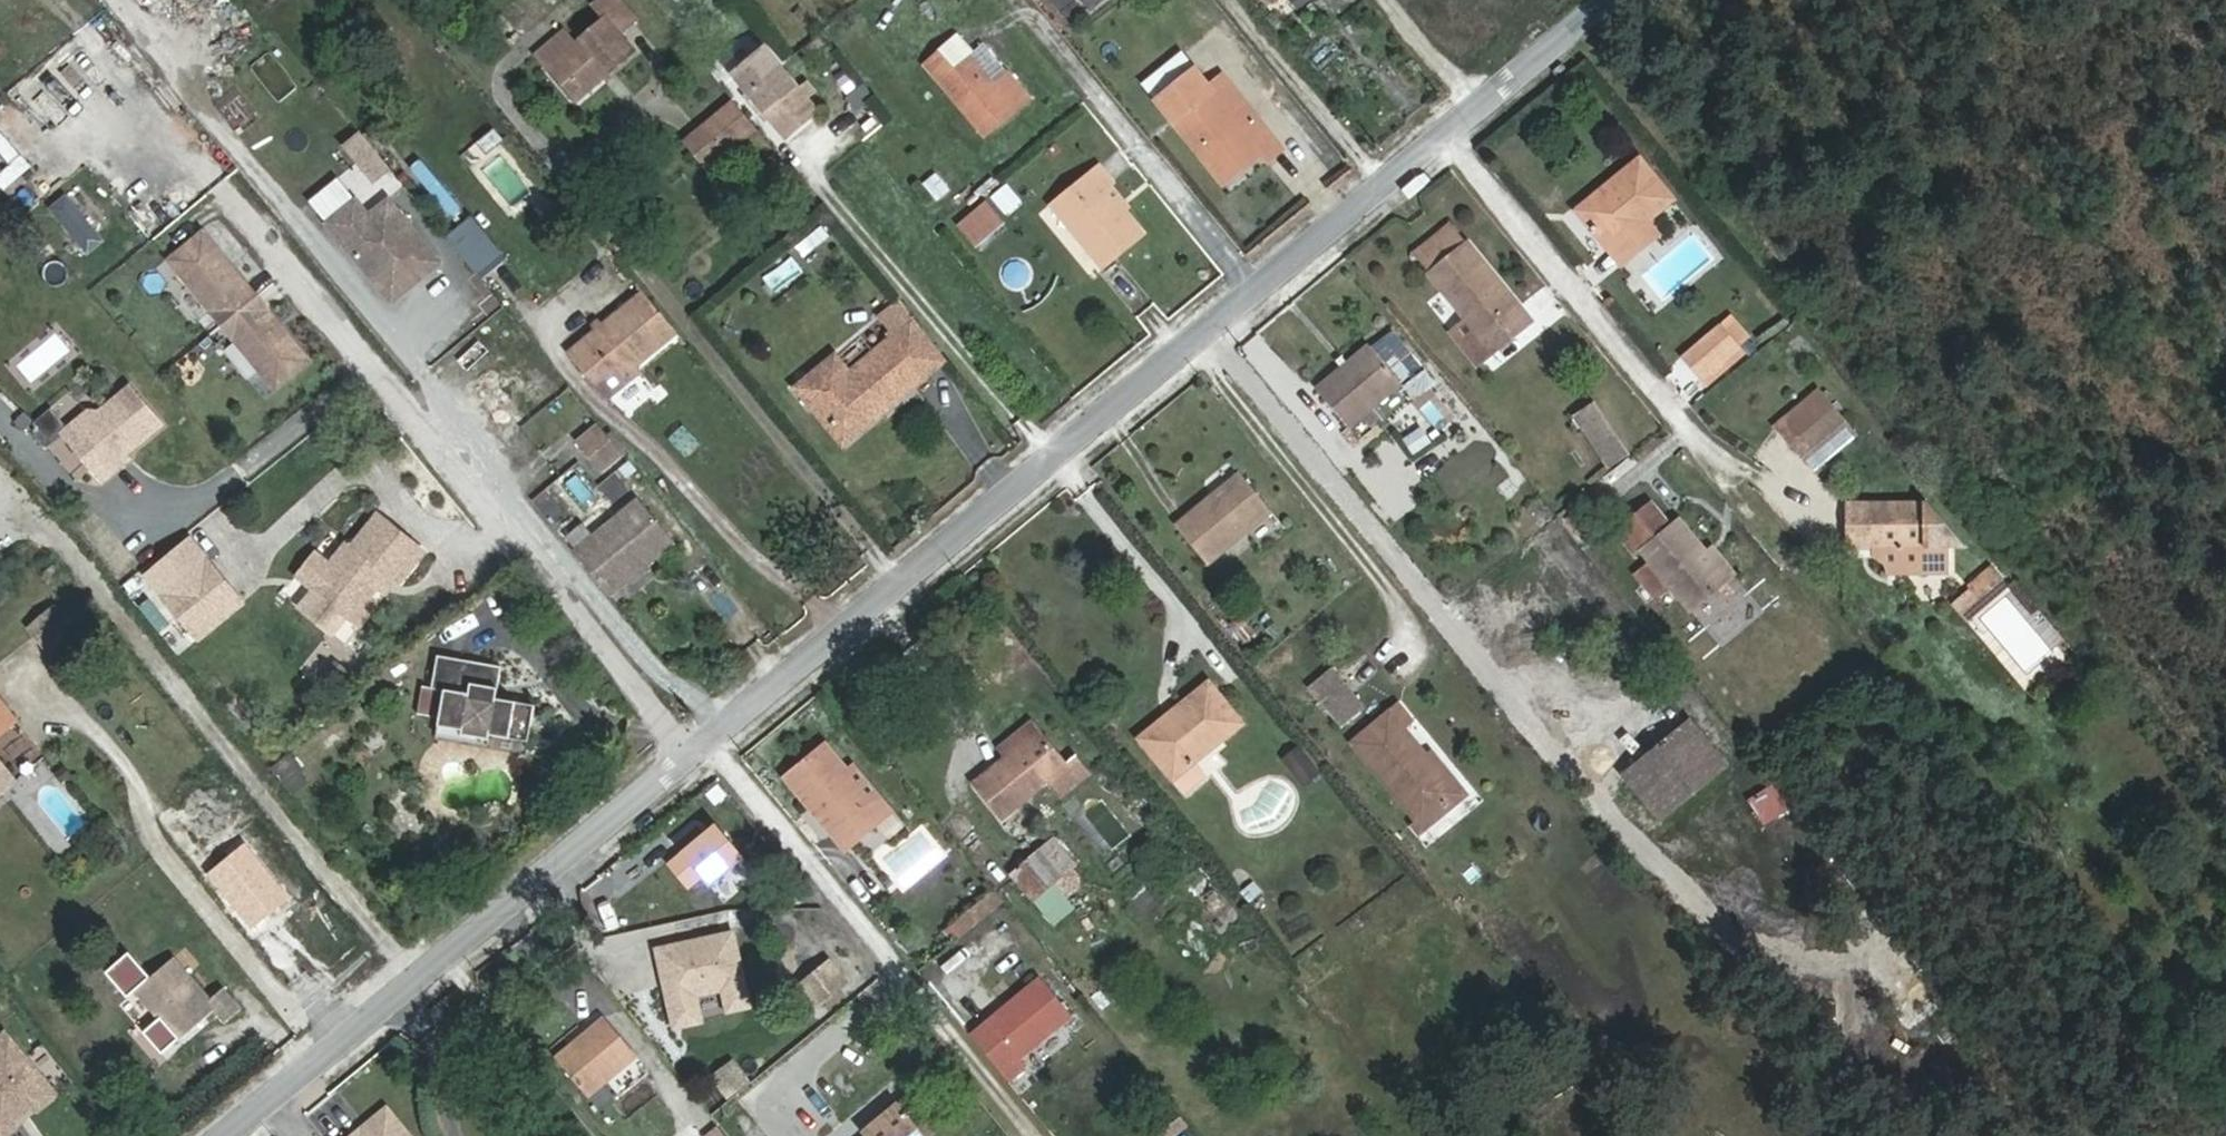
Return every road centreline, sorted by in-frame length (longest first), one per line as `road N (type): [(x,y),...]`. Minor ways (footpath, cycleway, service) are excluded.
road 1 (residential): [(227,198),(690,755)]
road 2 (residential): [(711,737),(1264,281)]
road 3 (residential): [(235,1135),(690,755)]
road 4 (residential): [(1034,1135),(711,737)]
road 5 (residential): [(1742,469),(1679,426),(1445,132)]
road 6 (residential): [(1020,0),(1264,281)]
road 7 (residential): [(1264,281),(1445,132)]
road 8 (residential): [(1483,101),(1606,0)]
road 9 (residential): [(1397,0),(1483,101)]

